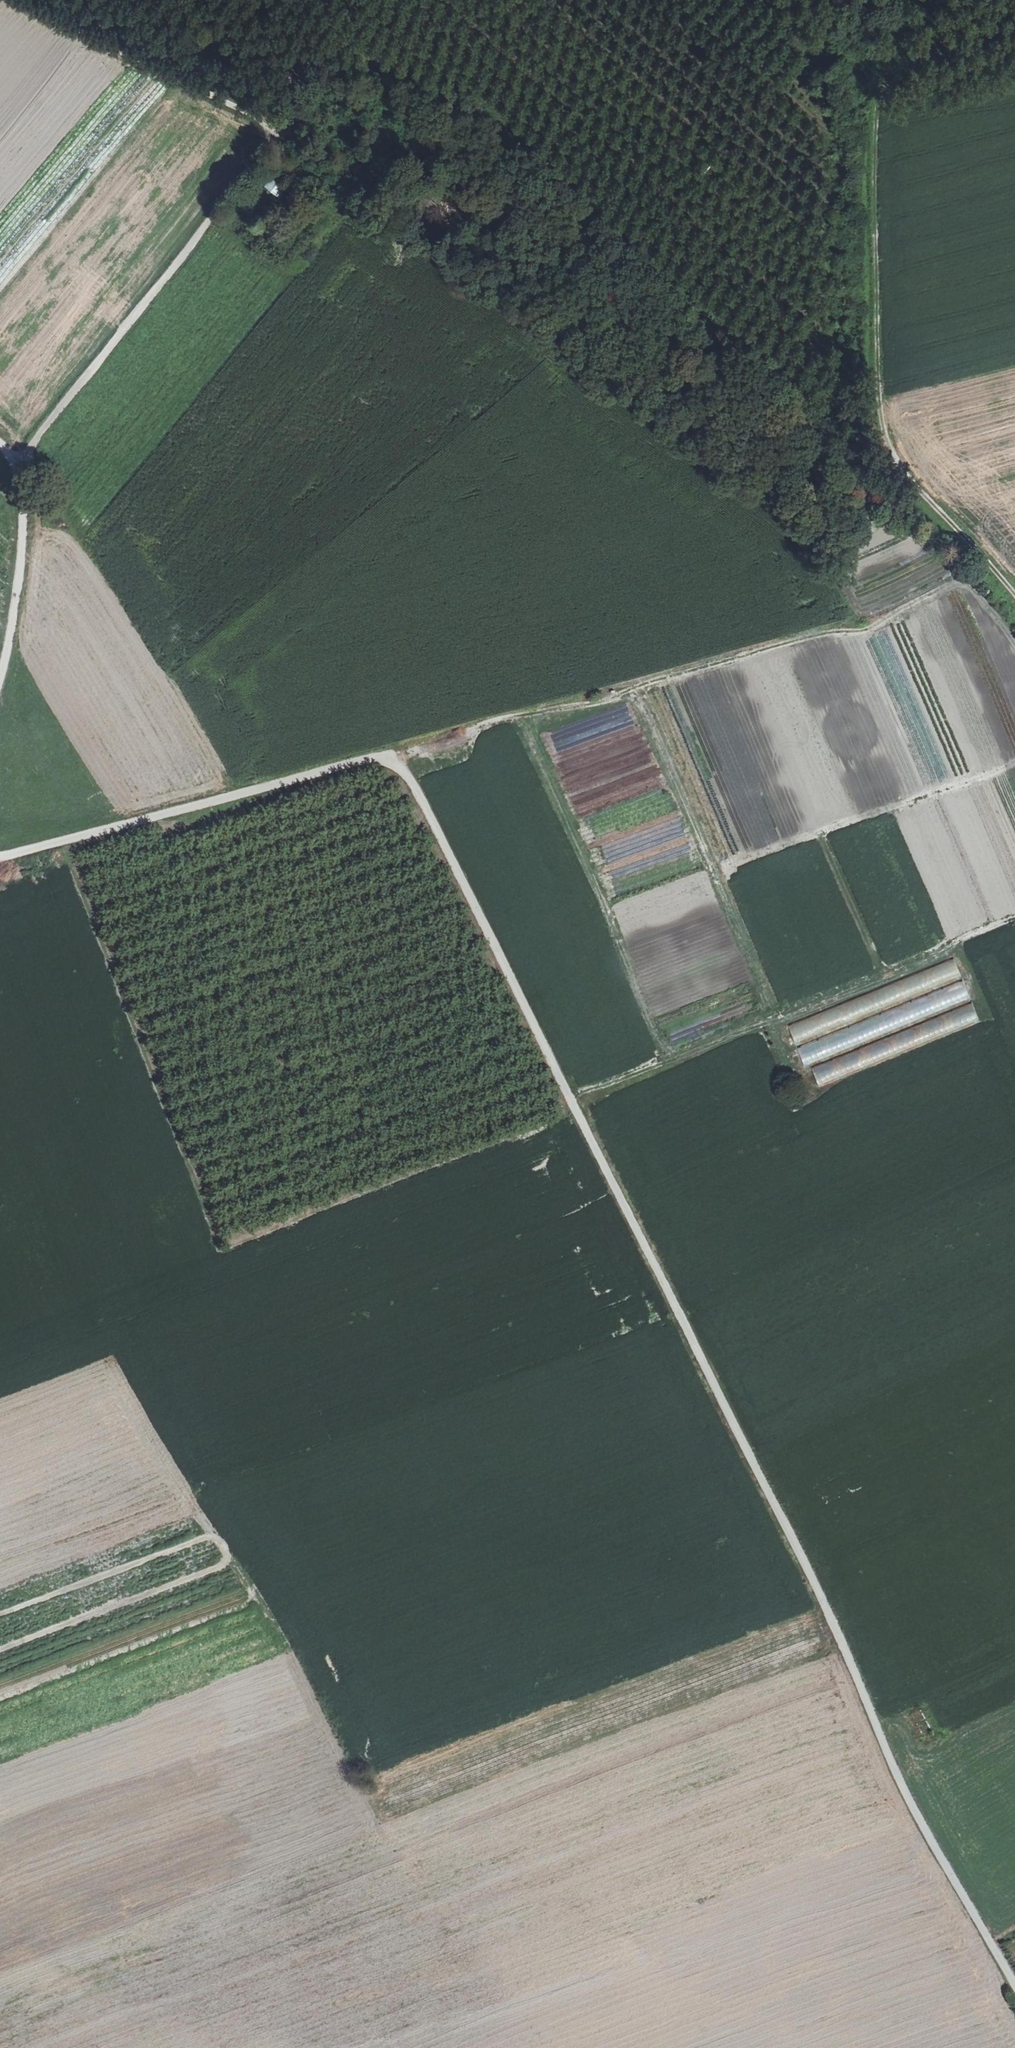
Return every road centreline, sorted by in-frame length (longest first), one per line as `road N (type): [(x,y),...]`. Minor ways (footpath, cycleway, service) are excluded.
road 1 (track): [(1014,1990),(917,1813),(413,783),(394,764),(363,759),(0,860)]
road 2 (track): [(17,465),(261,160),(269,131),(262,120),(19,0)]
road 3 (track): [(875,88),(873,372),(881,428),(912,485),(1014,595)]
road 4 (track): [(22,526),(43,522),(66,531),(84,555),(202,774),(198,806)]
road 5 (track): [(0,679),(15,613),(25,480),(0,438)]

